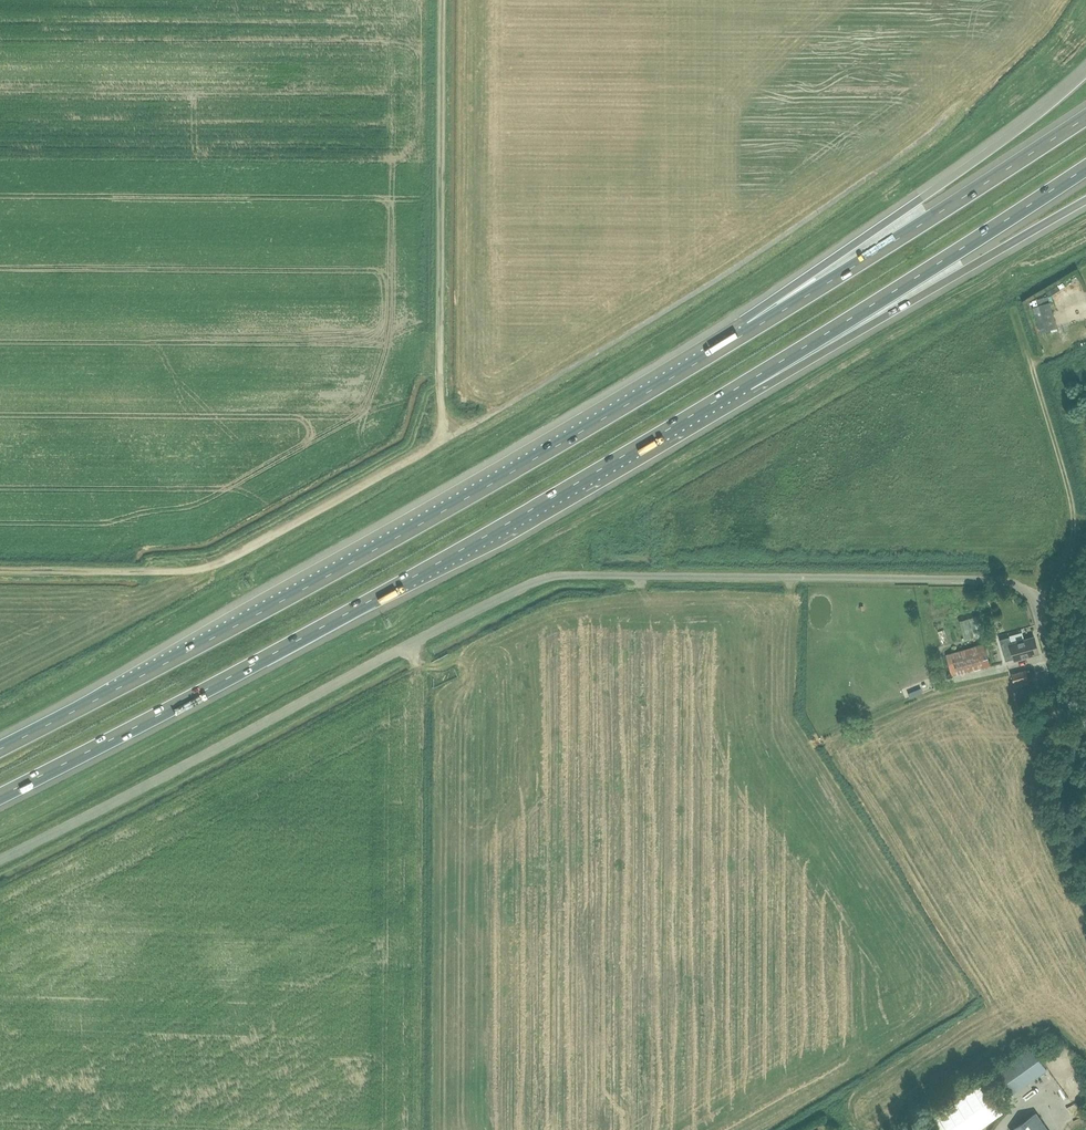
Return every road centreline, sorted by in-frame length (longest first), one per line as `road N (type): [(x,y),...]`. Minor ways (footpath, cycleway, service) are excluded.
road 1 (tertiary): [(0,857),(531,582),(565,575),(1001,574),(1032,604)]
road 2 (motorway): [(752,332),(416,528),(0,748)]
road 3 (motorway): [(0,795),(378,596),(747,383)]
road 4 (unclassified): [(438,443),(720,277),(898,156),(959,103)]
road 5 (motorway): [(1085,75),(811,275),(752,332)]
road 6 (motorway): [(747,383),(1085,167)]
road 7 (unclassified): [(72,574),(205,570),(438,443)]
road 8 (motorway): [(1085,118),(752,332)]
road 9 (motorway): [(747,383),(846,339),(1085,202)]
road 10 (track): [(443,0),(441,350)]
road 11 (unclassified): [(1032,604),(1072,536),(1077,504),(1020,306)]
road 12 (tertiary): [(1085,716),(1032,604)]

